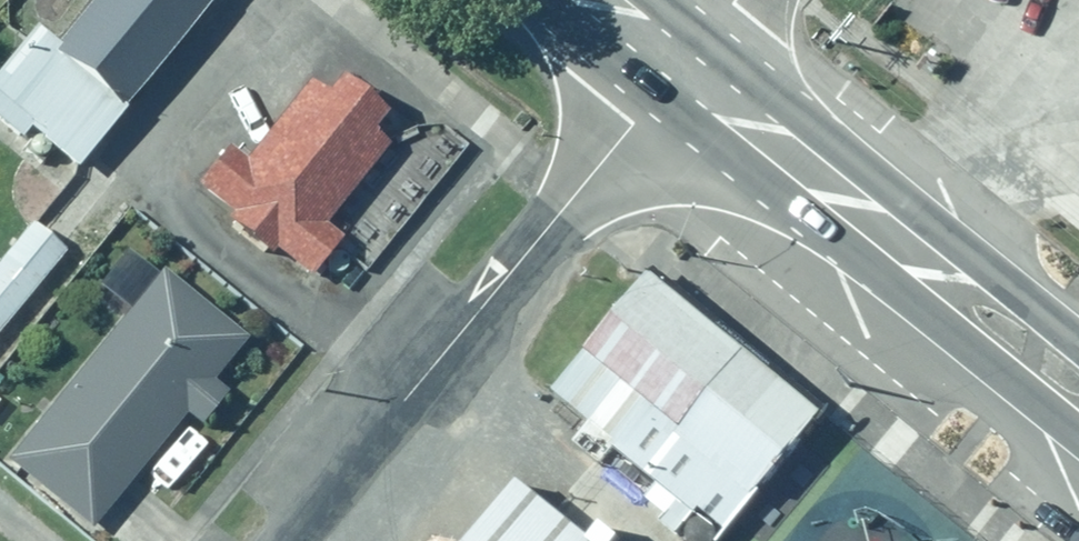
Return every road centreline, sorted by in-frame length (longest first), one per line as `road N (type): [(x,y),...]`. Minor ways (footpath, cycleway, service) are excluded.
road 1 (residential): [(681,66),(289,540)]
road 2 (trunk): [(681,66),(1078,390)]

